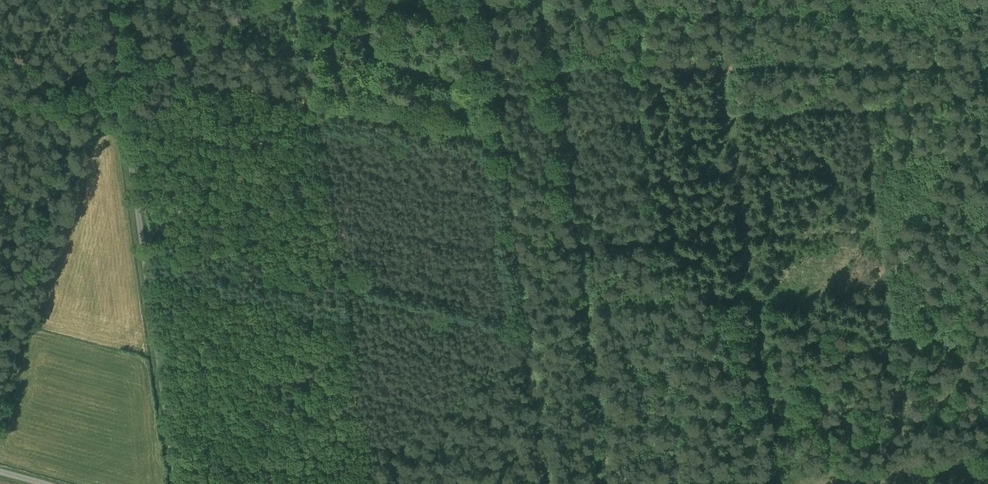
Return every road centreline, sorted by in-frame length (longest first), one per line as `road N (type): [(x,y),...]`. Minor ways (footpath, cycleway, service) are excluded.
road 1 (unclassified): [(110,0),(176,483)]

